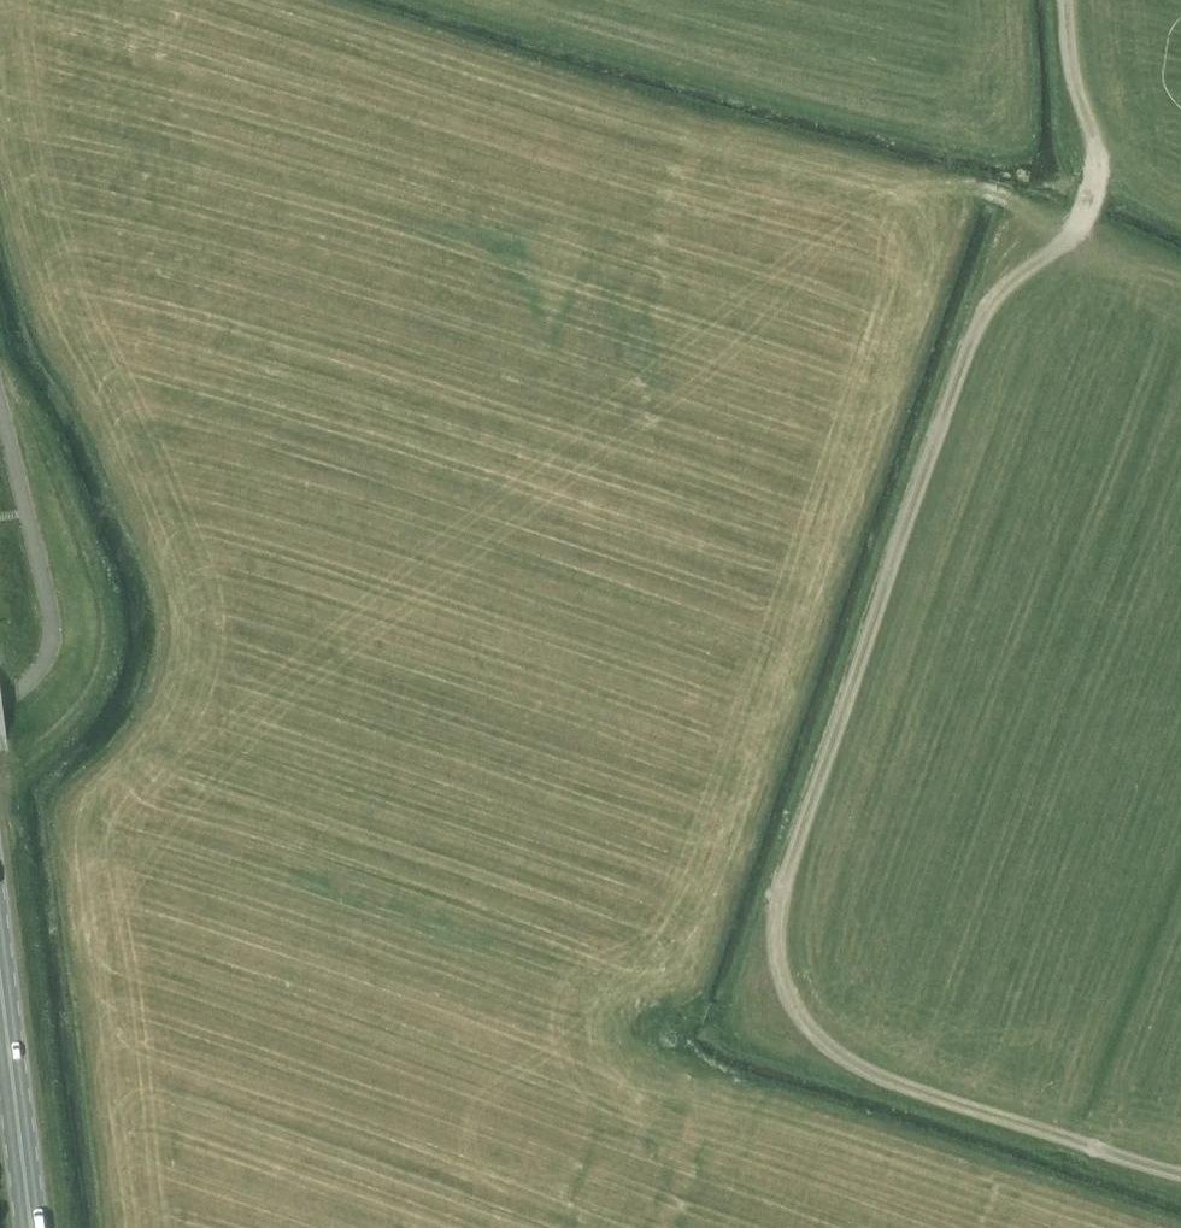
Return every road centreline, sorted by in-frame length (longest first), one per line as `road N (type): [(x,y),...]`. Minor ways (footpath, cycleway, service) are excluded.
road 1 (primary): [(32,1227),(0,971)]

